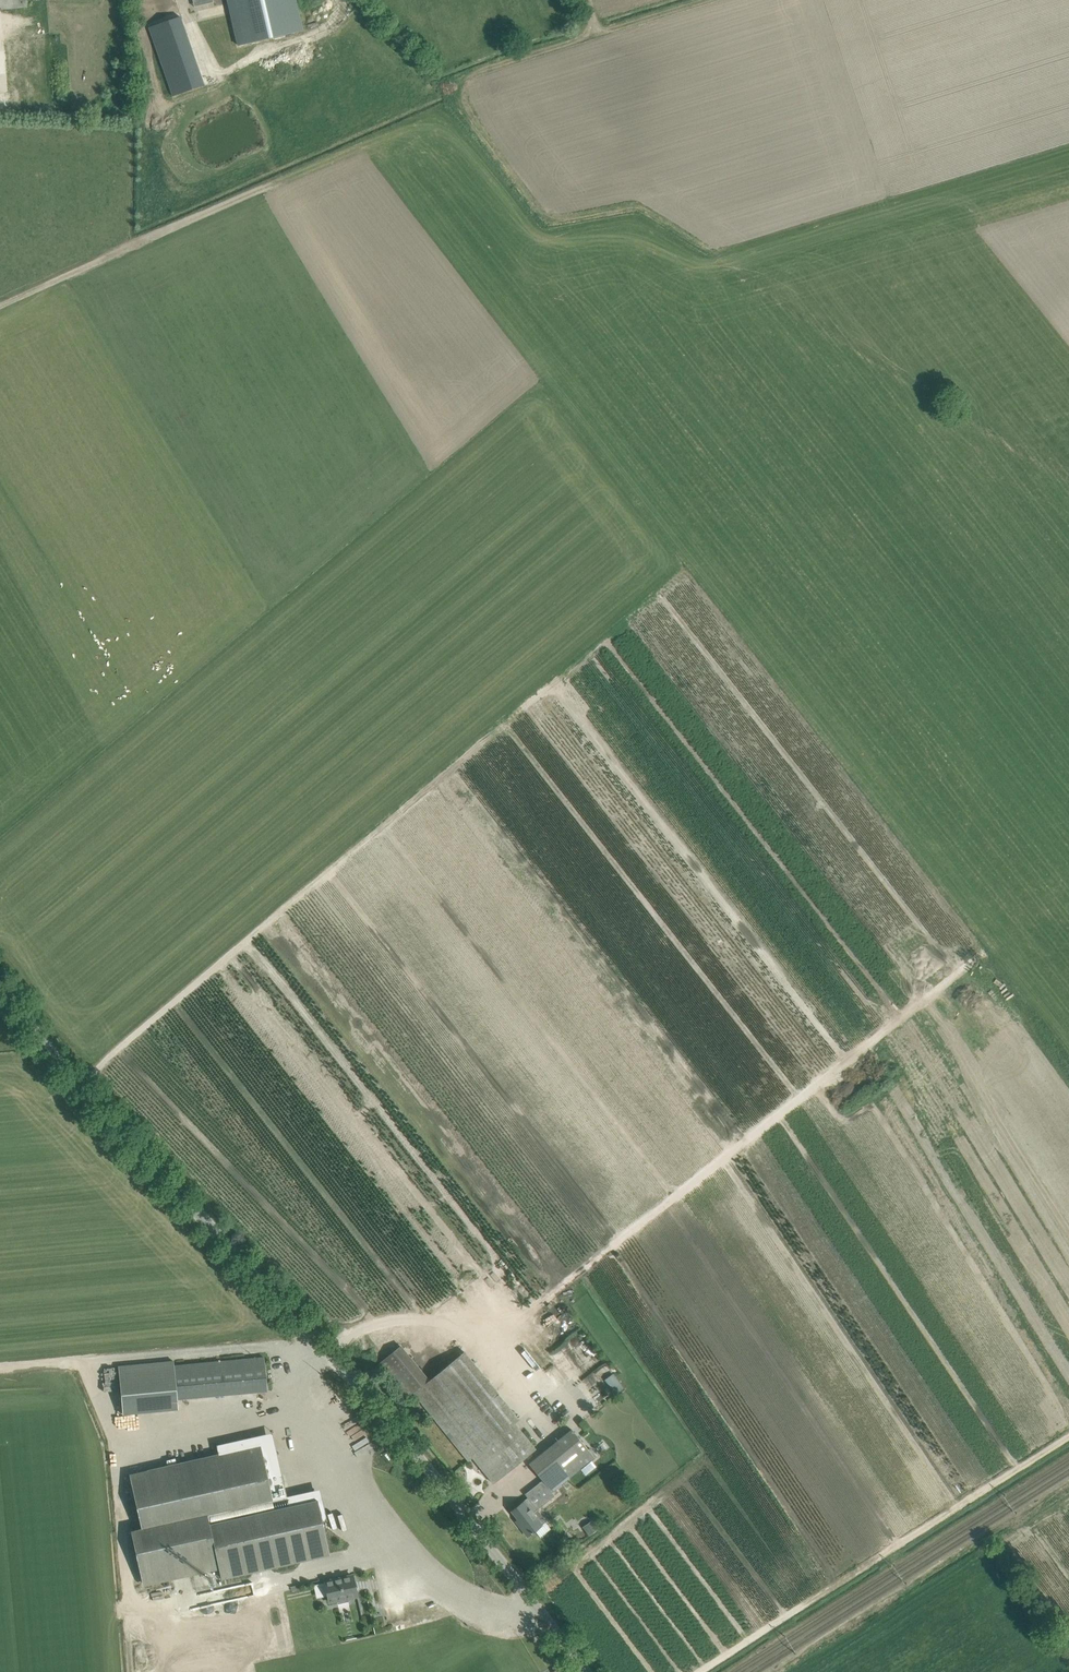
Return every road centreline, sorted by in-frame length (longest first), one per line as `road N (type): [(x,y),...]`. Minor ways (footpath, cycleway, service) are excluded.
road 1 (unclassified): [(586,1671),(378,1409),(74,1081),(0,982)]
road 2 (track): [(703,1671),(1068,1439)]
road 3 (track): [(337,0),(333,22),(315,34),(212,76),(183,0)]
road 4 (track): [(720,0),(598,30),(588,0)]

